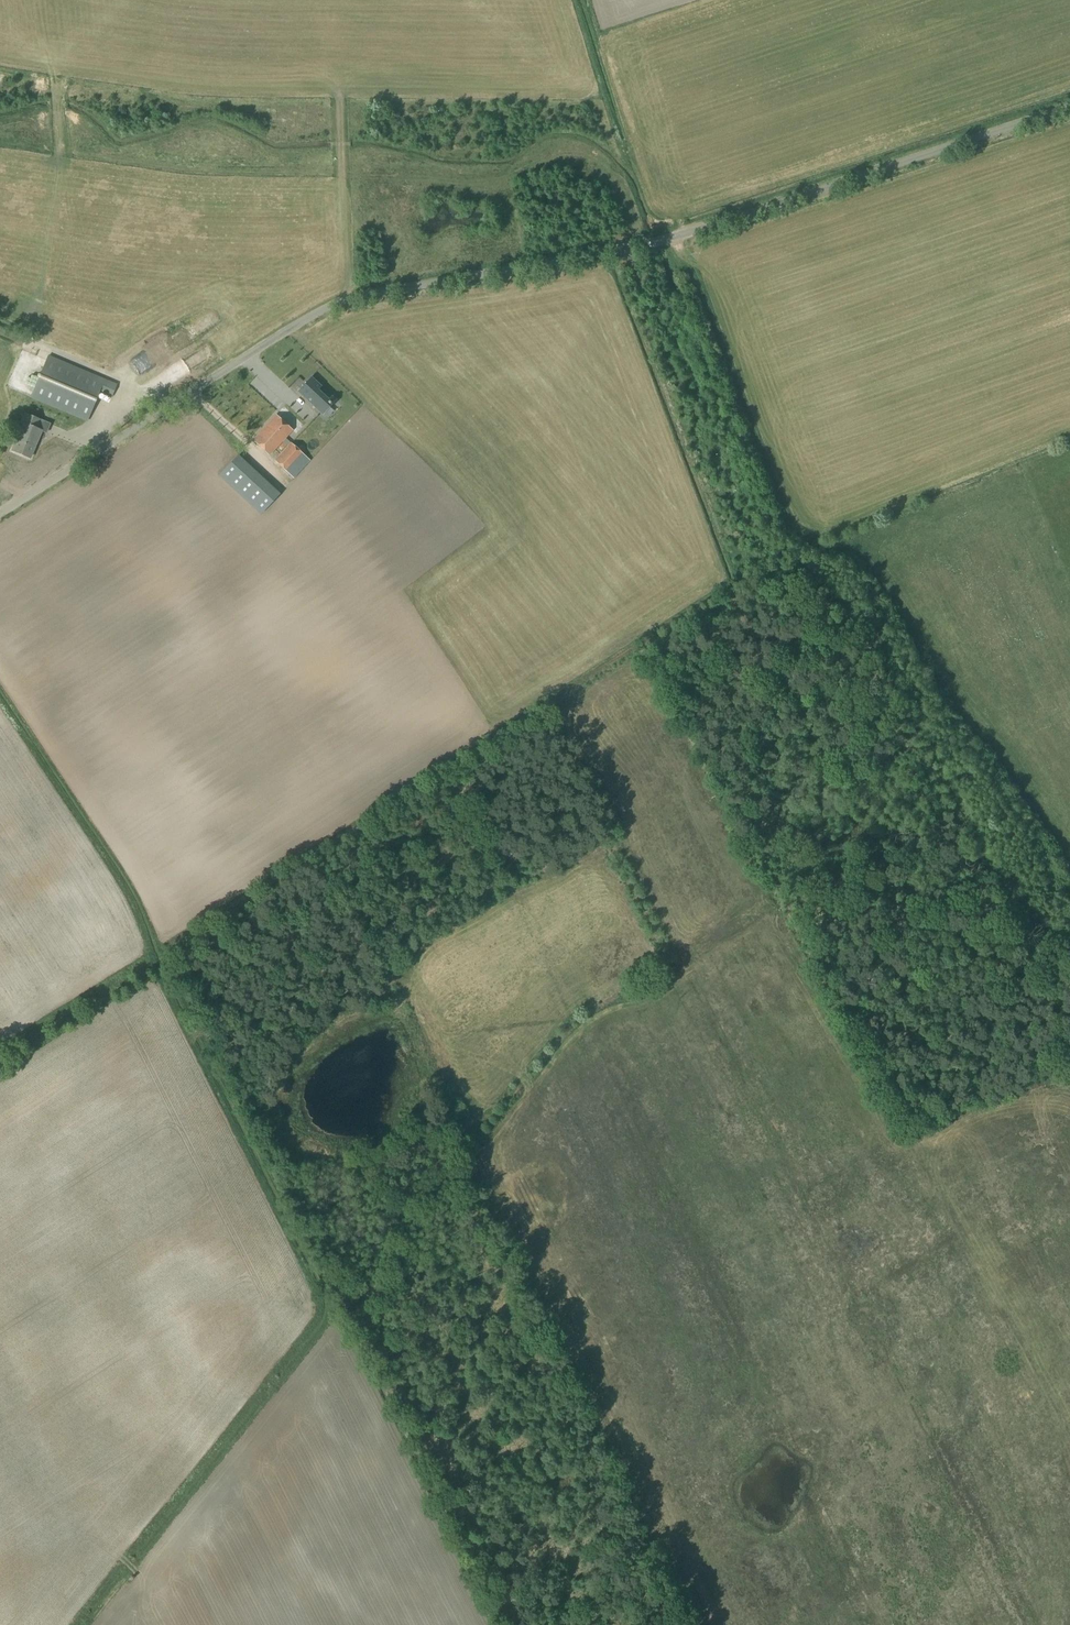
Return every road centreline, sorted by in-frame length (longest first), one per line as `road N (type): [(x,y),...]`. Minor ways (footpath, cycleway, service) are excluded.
road 1 (unclassified): [(0,513),(324,308),(362,294),(645,243),(1069,104)]

